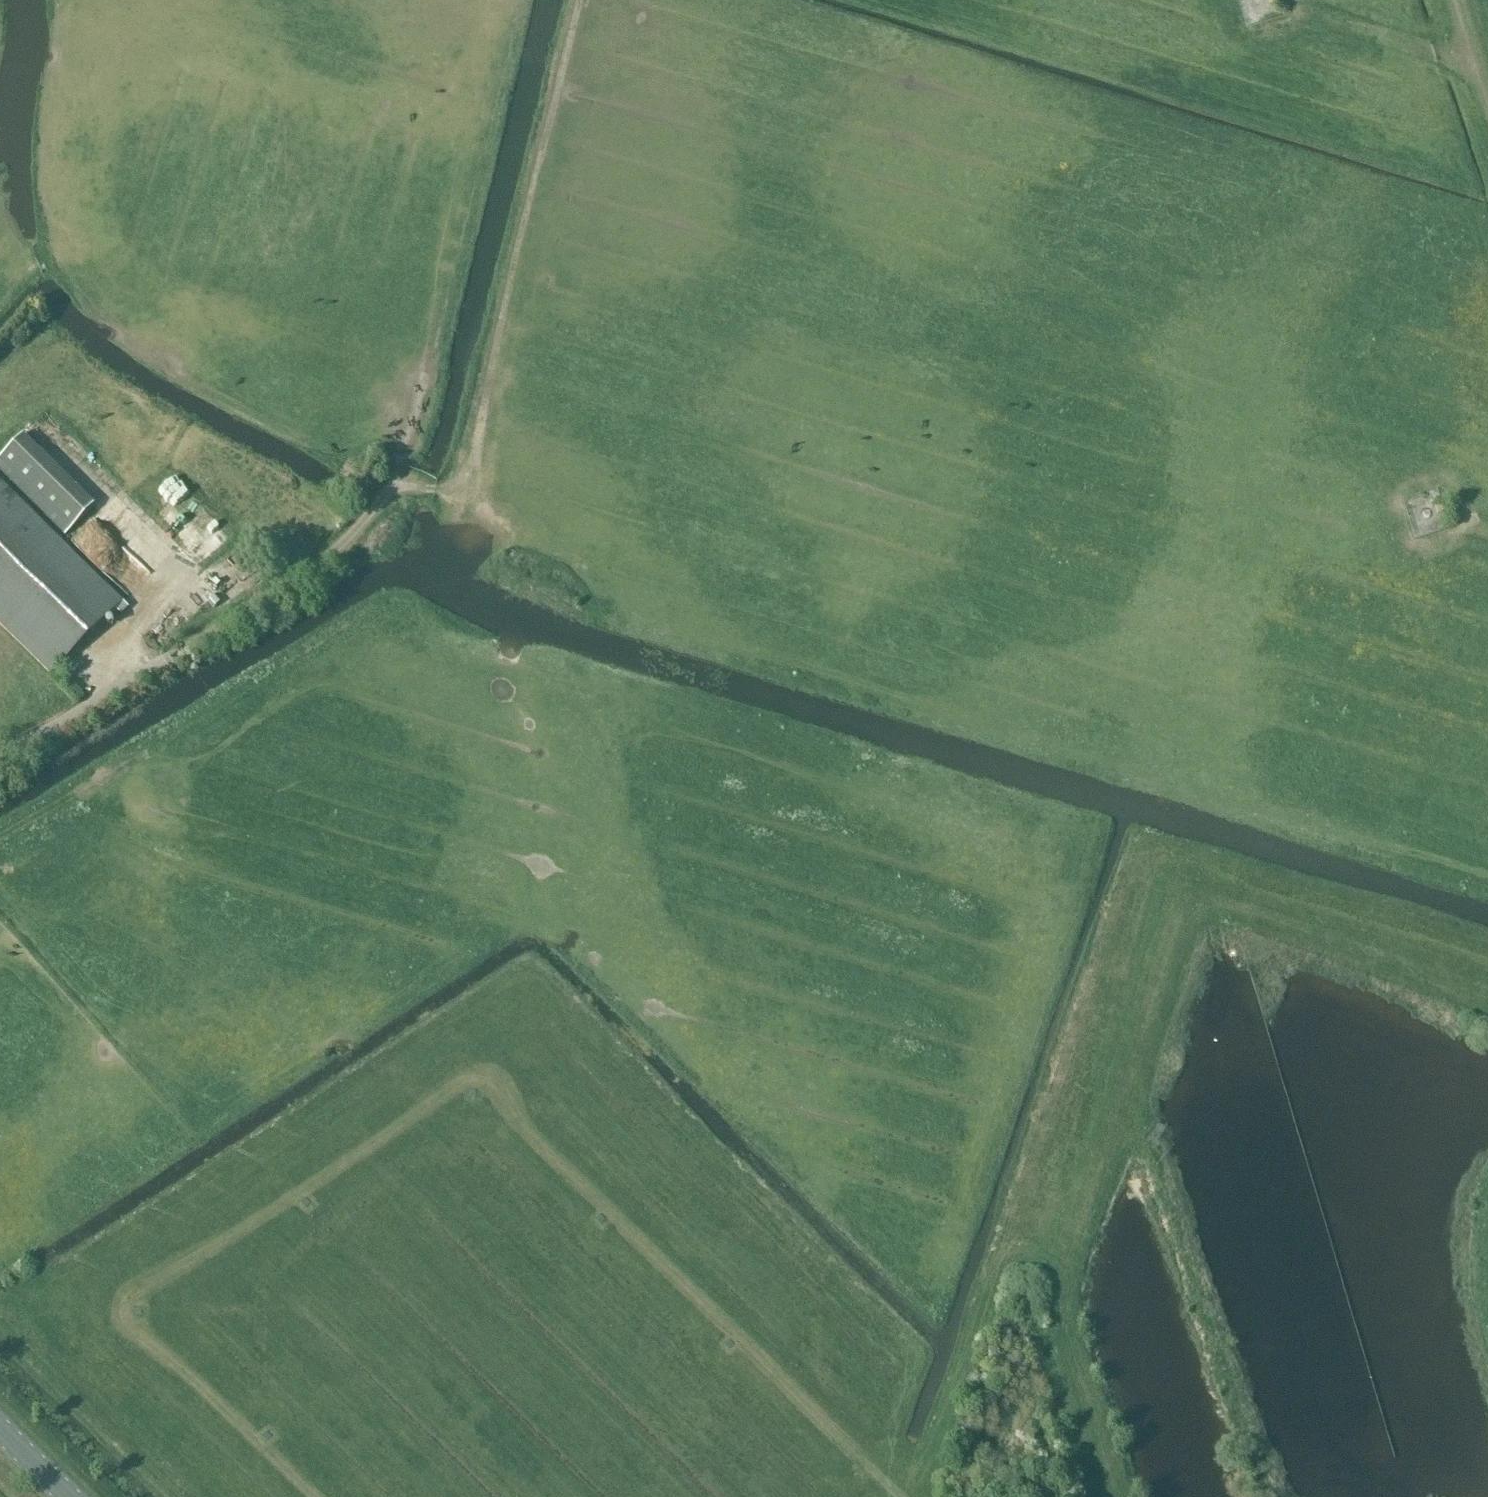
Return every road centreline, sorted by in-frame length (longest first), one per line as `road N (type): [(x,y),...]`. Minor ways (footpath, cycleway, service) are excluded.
road 1 (track): [(0,746),(292,583),(389,490),(459,484),(576,0)]

